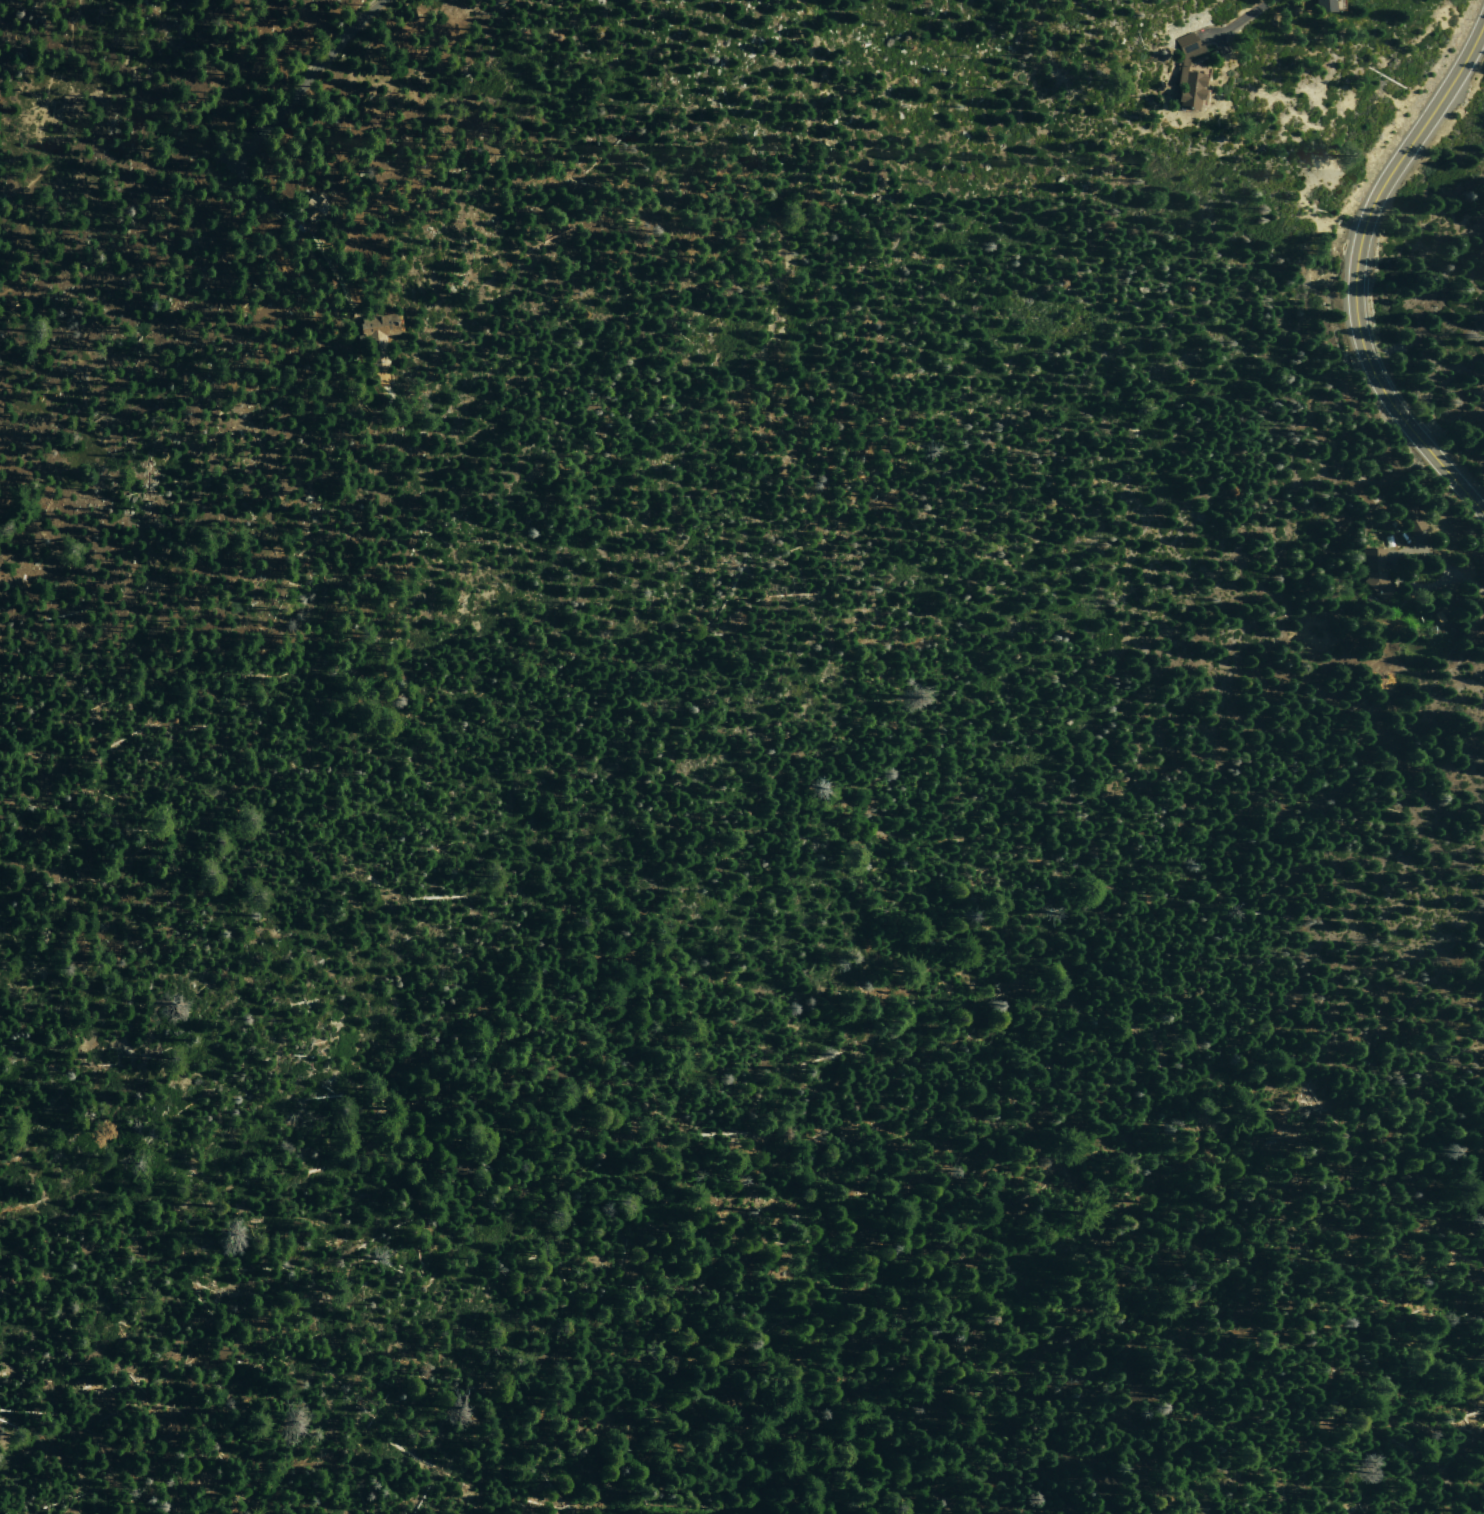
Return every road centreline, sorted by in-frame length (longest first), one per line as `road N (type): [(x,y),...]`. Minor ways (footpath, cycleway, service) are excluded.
road 1 (primary): [(1483,514),(1387,396),(1370,366),(1354,301),(1371,207),(1483,19)]

